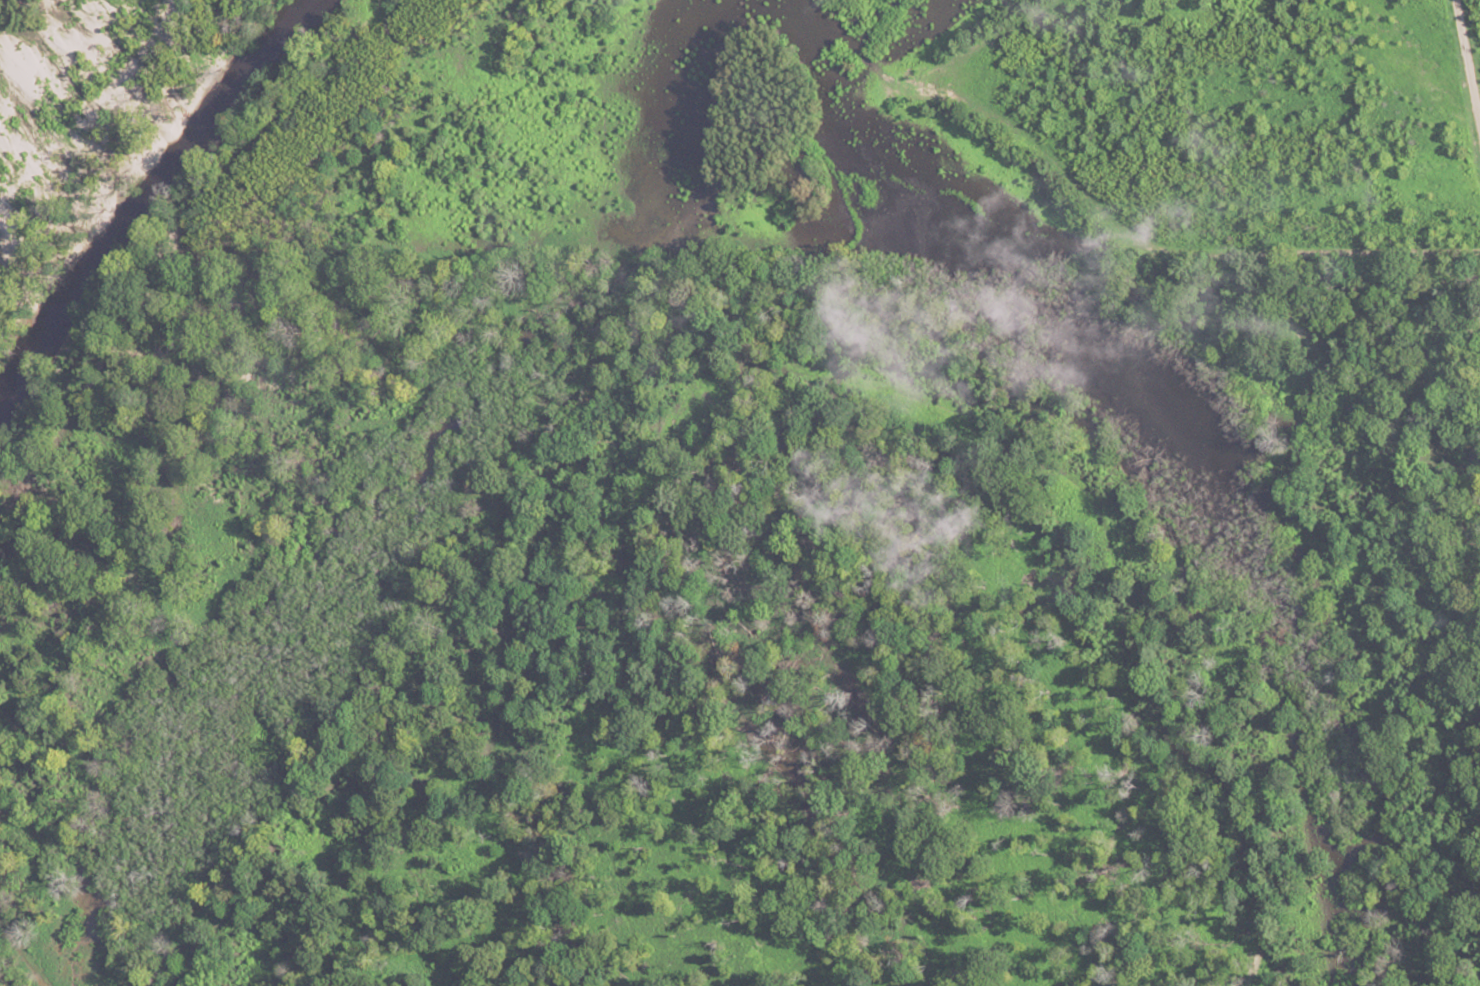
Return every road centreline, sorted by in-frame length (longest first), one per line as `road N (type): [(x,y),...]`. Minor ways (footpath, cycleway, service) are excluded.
road 1 (residential): [(1479,155),(1452,0)]

